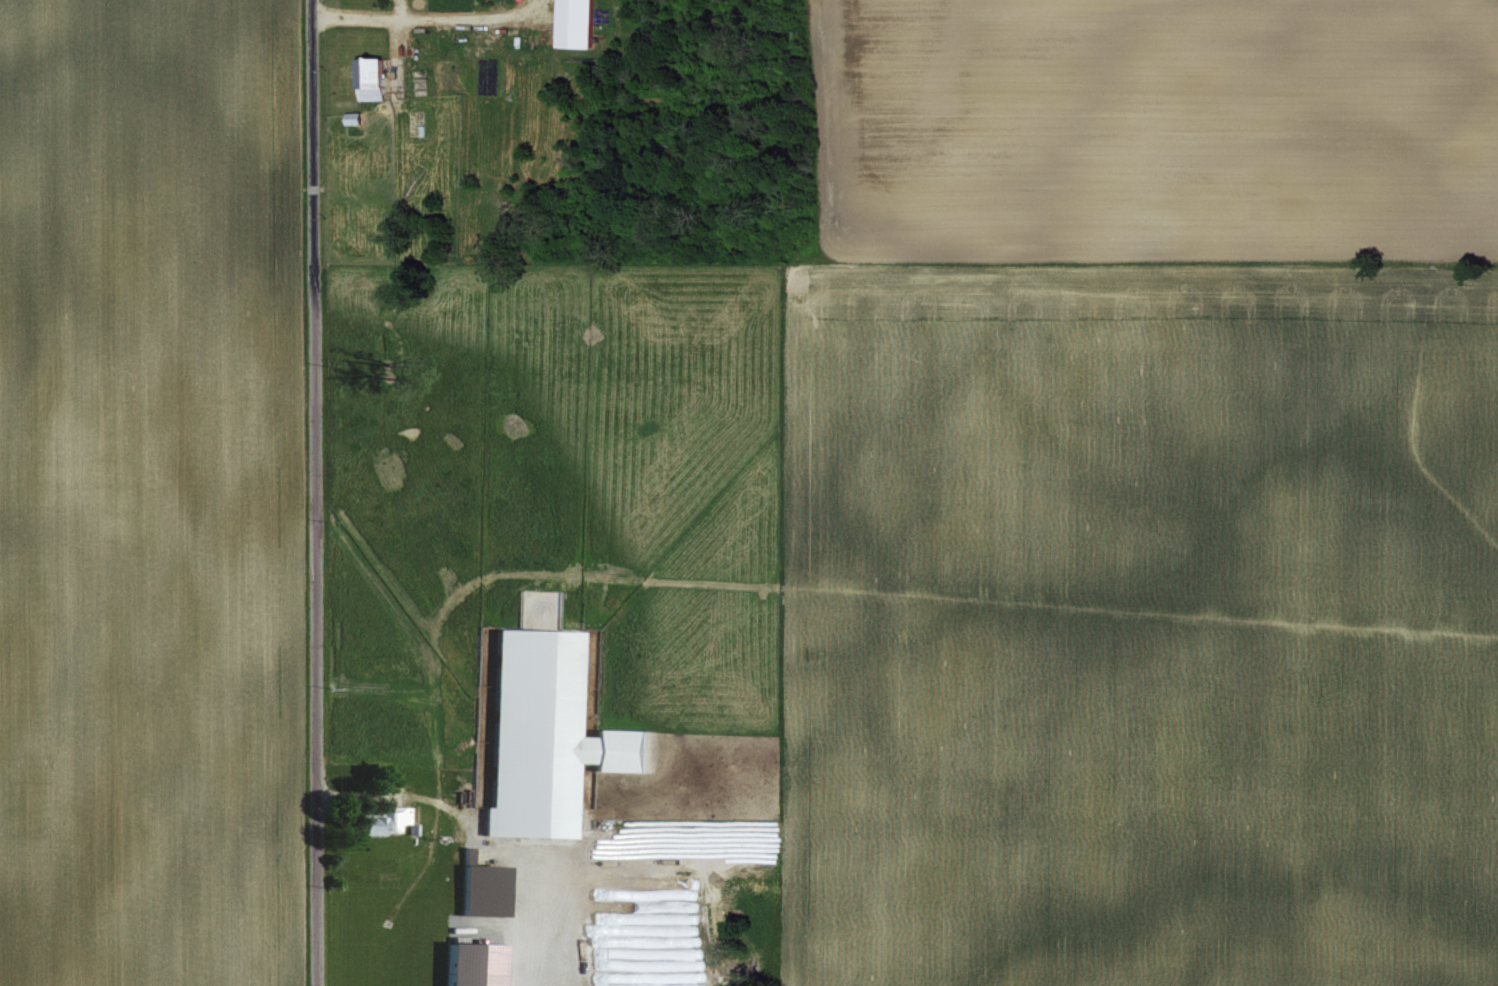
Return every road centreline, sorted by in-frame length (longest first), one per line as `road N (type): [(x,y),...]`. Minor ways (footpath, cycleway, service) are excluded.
road 1 (residential): [(313,985),(310,0)]
road 2 (residential): [(312,791),(405,793),(495,838),(520,919),(522,985)]

